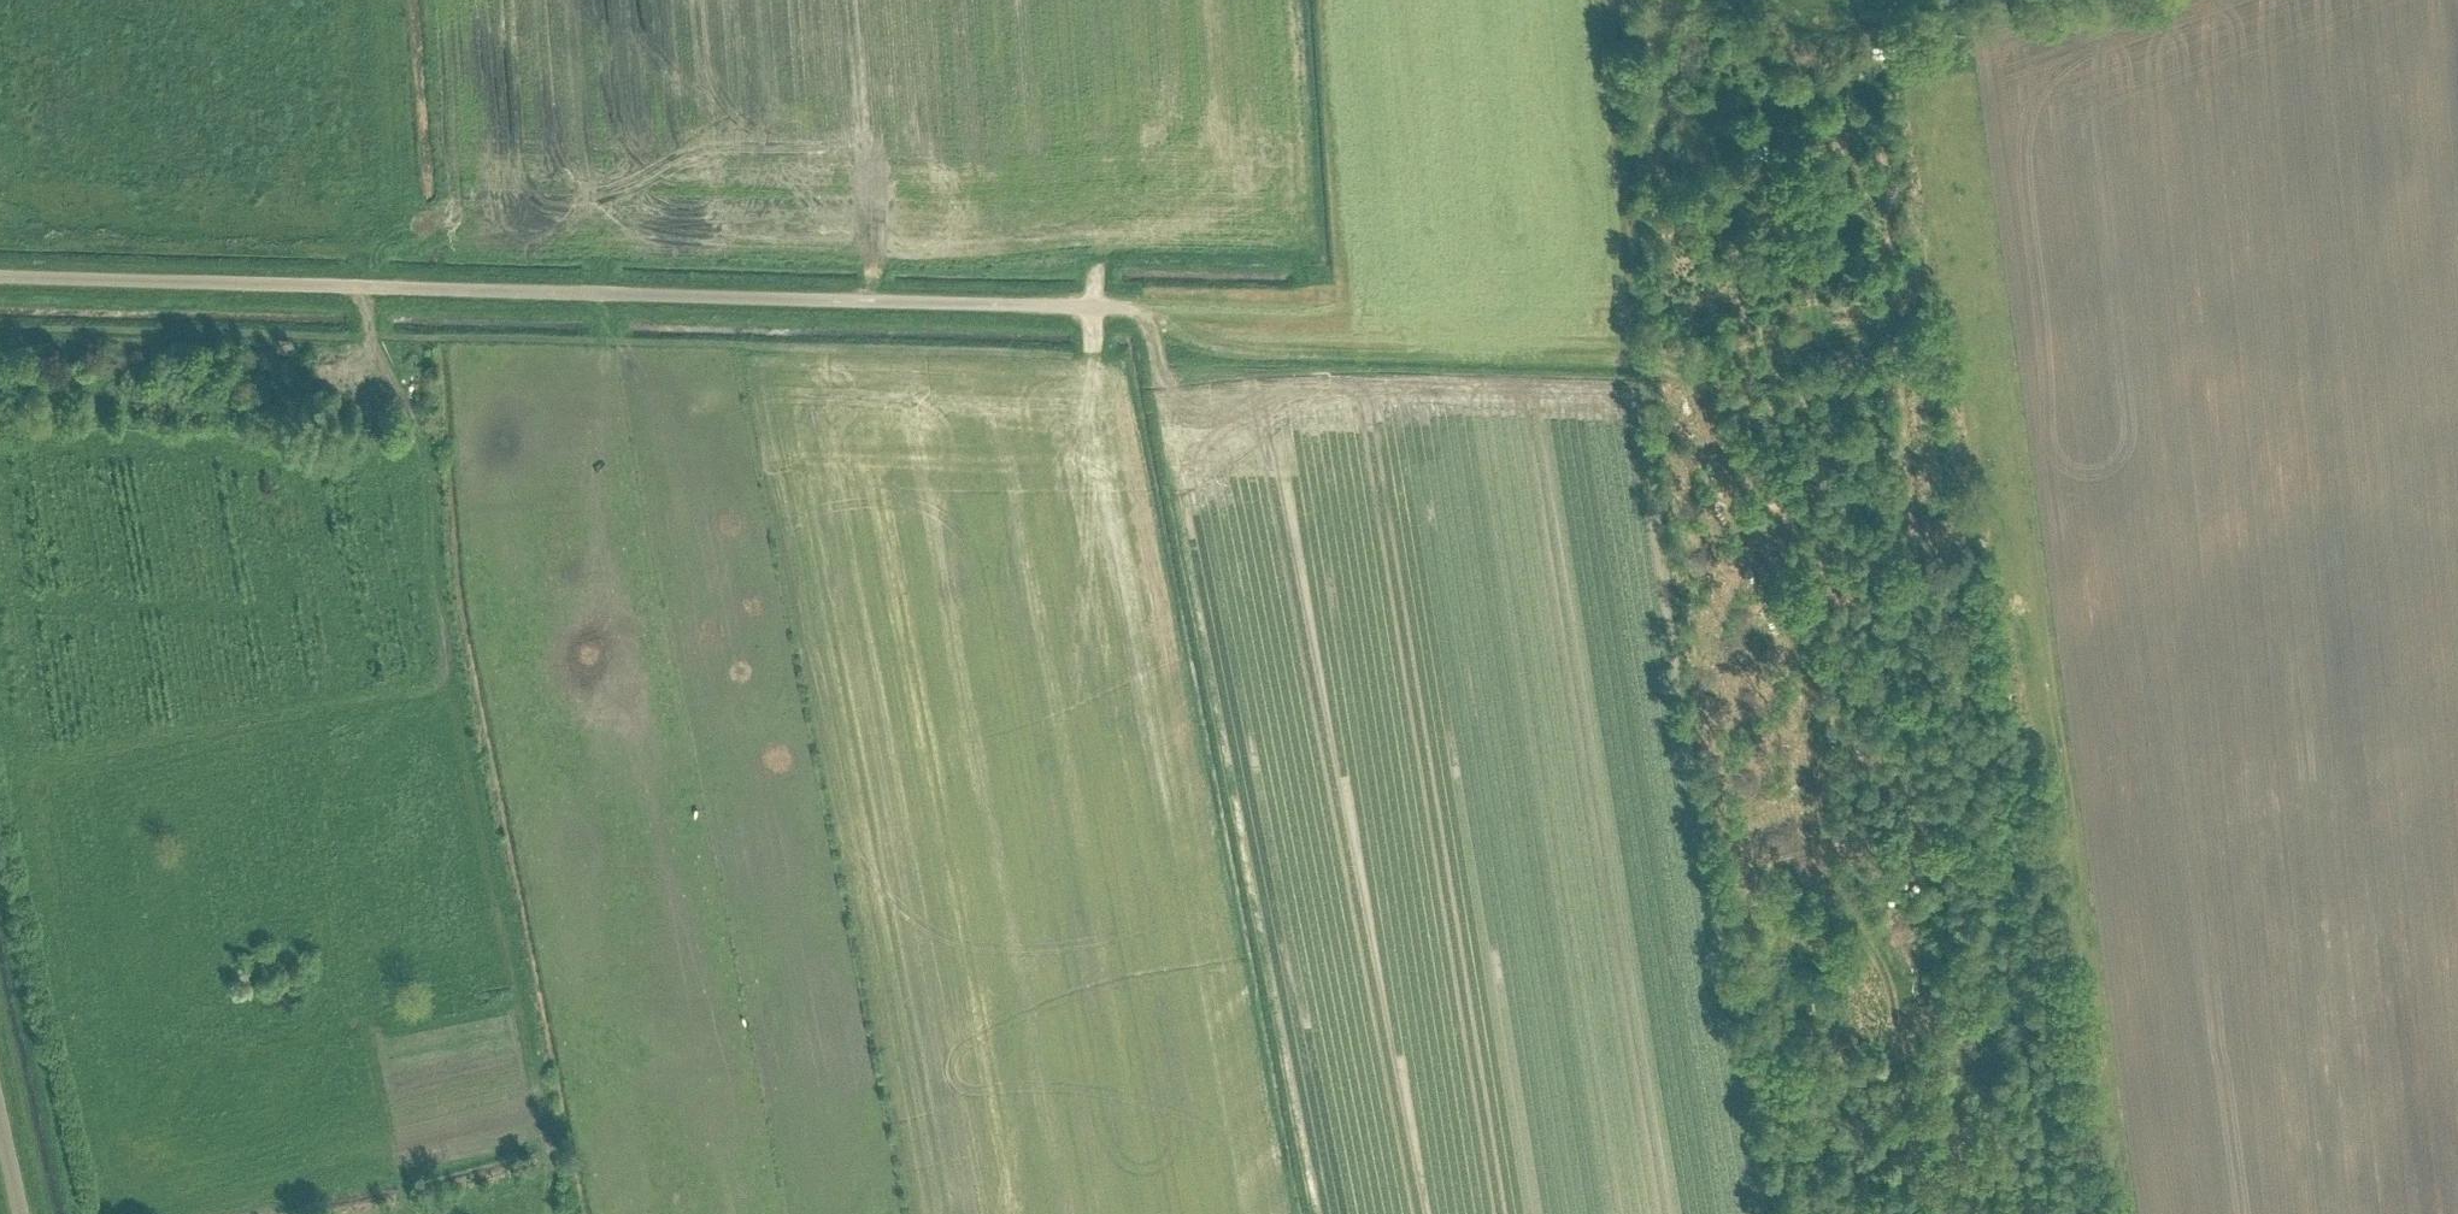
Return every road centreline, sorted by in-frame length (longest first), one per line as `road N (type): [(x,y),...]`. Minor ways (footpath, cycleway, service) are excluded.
road 1 (track): [(1914,324),(1809,342),(1700,374),(1754,568),(1804,675),(1820,788),(1816,831),(1884,970),(1900,1037)]
road 2 (track): [(1700,374),(1667,352),(1096,306),(1095,353)]

